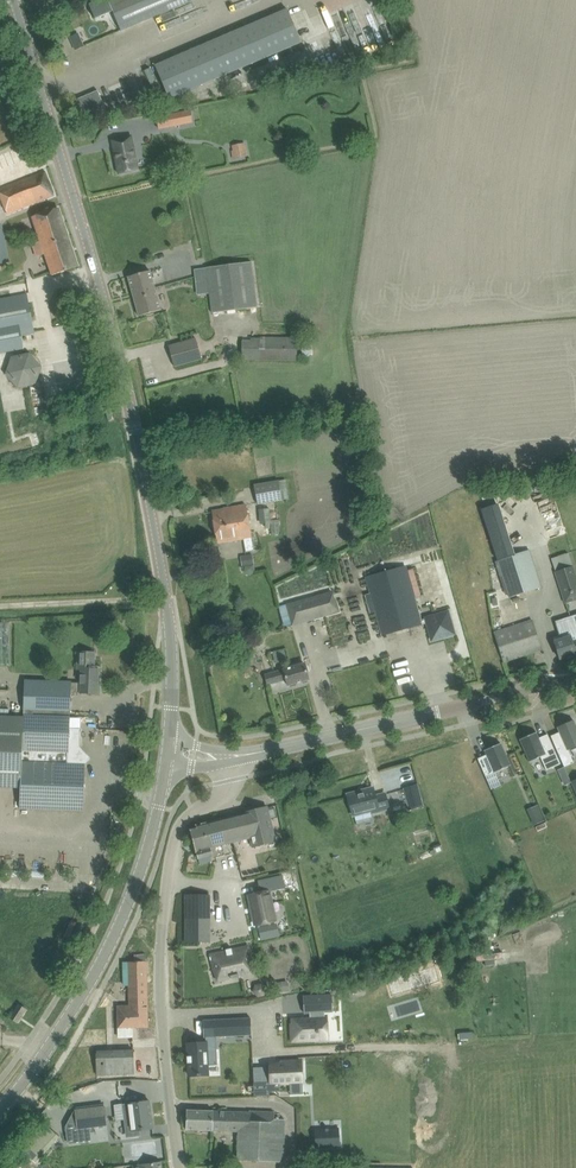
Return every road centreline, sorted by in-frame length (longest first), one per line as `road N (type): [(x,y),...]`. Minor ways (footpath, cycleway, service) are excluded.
road 1 (secondary): [(168,752),(170,632),(135,428),(14,0)]
road 2 (unclassified): [(179,1167),(161,1011),(169,870),(184,820),(233,789),(234,756)]
road 3 (secondary): [(0,1109),(107,951),(151,838),(168,752)]
road 4 (tertiary): [(234,756),(575,679)]

